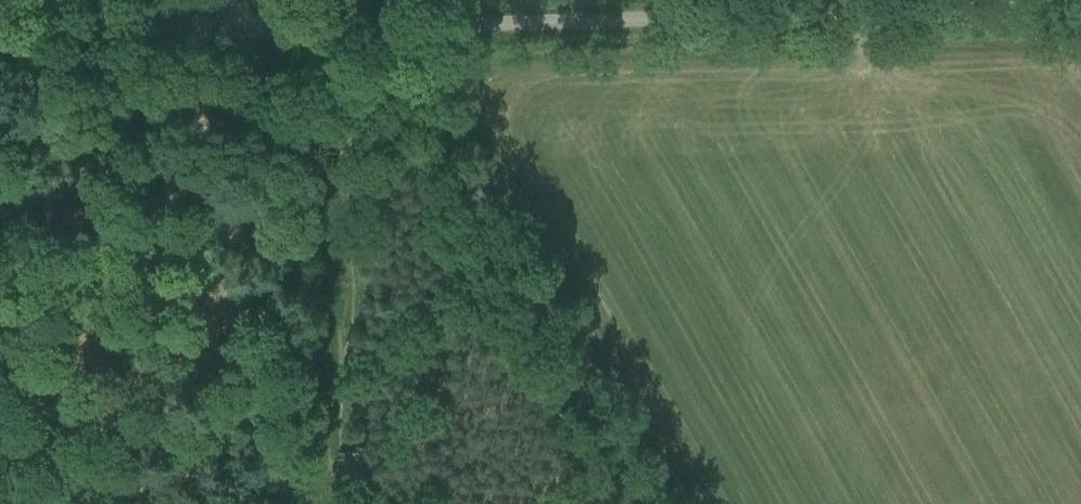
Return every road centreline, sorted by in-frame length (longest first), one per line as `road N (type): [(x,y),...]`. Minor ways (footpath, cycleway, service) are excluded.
road 1 (unclassified): [(1080,28),(350,50),(0,42)]
road 2 (track): [(627,503),(350,50)]

